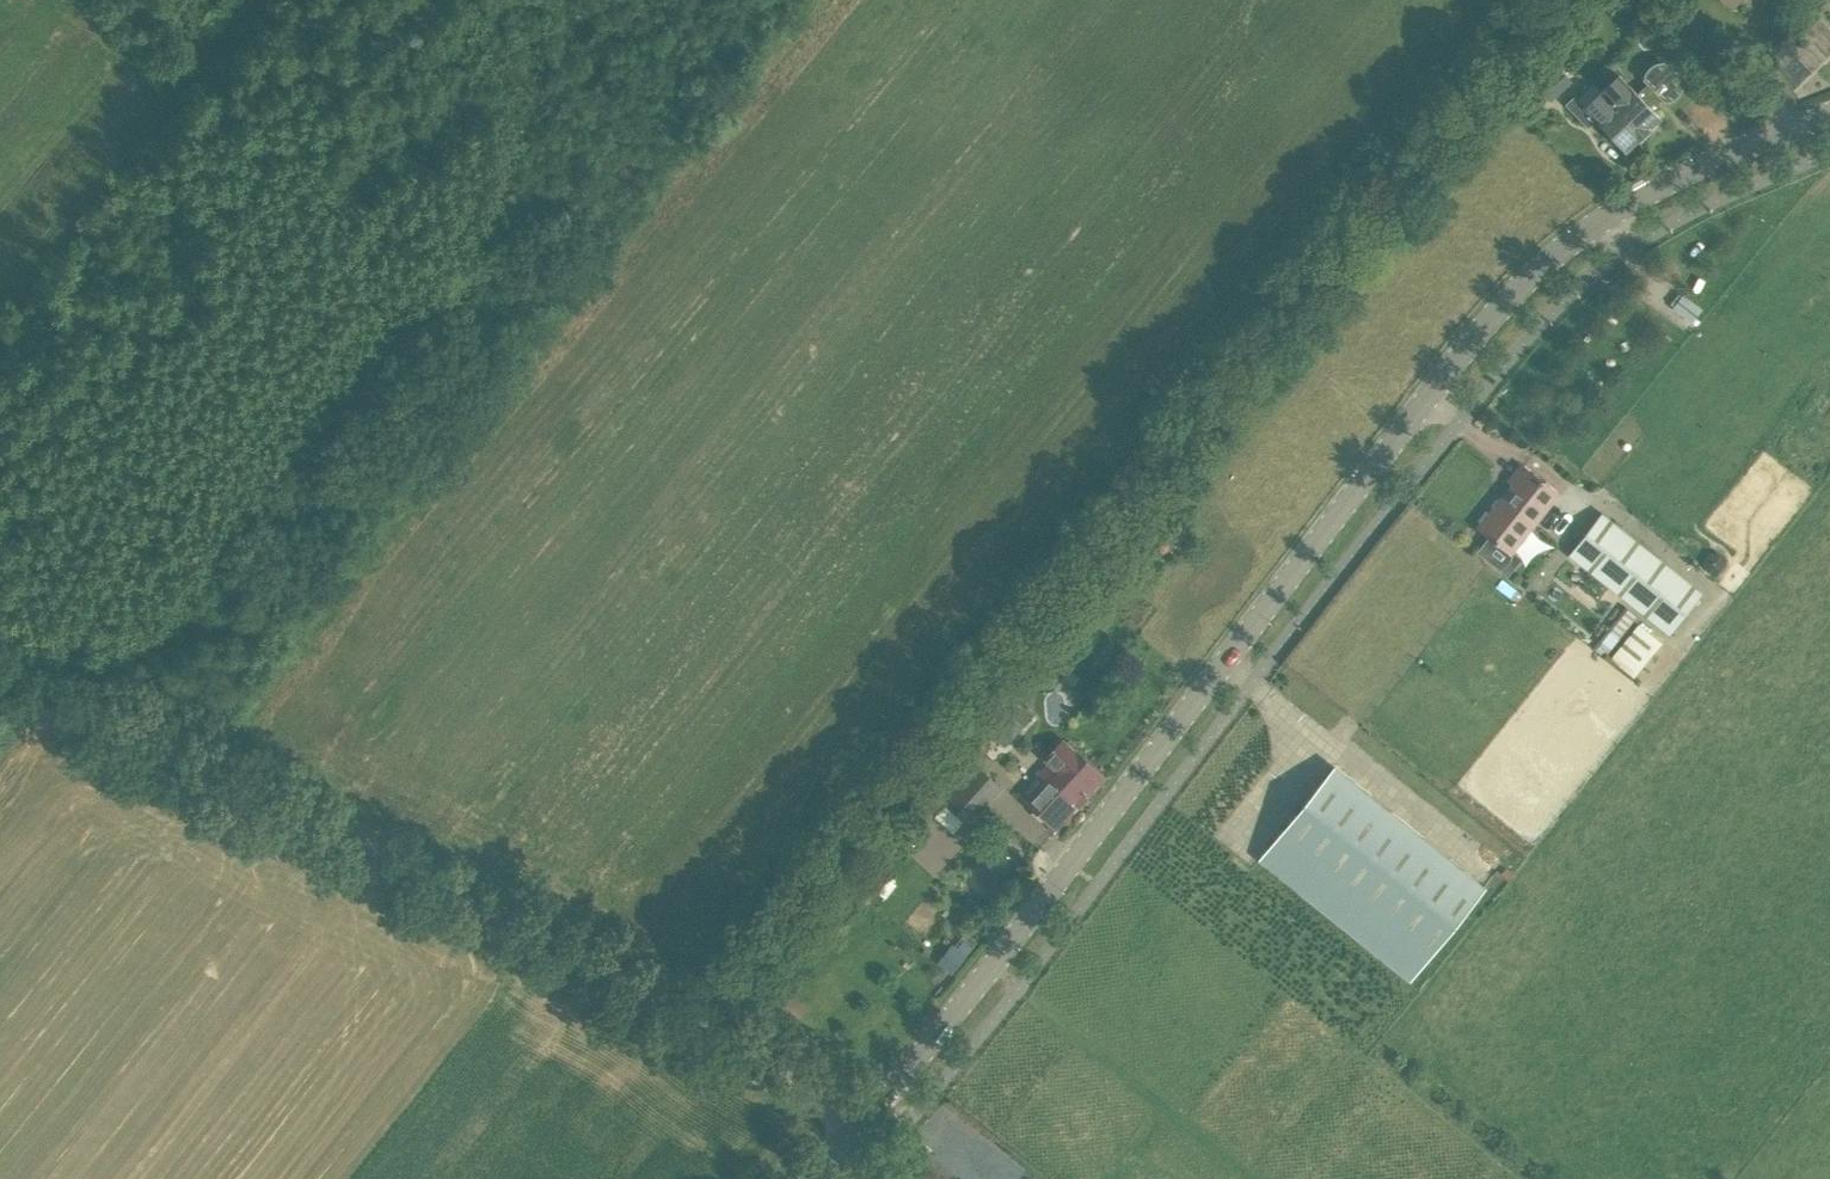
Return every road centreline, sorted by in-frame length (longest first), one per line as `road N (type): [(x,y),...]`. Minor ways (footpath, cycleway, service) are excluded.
road 1 (tertiary): [(864,1111),(1150,766),(1422,405),(1530,282),(1583,235),(1669,182),(1829,116)]
road 2 (unclassified): [(0,663),(778,1056),(864,1111)]

